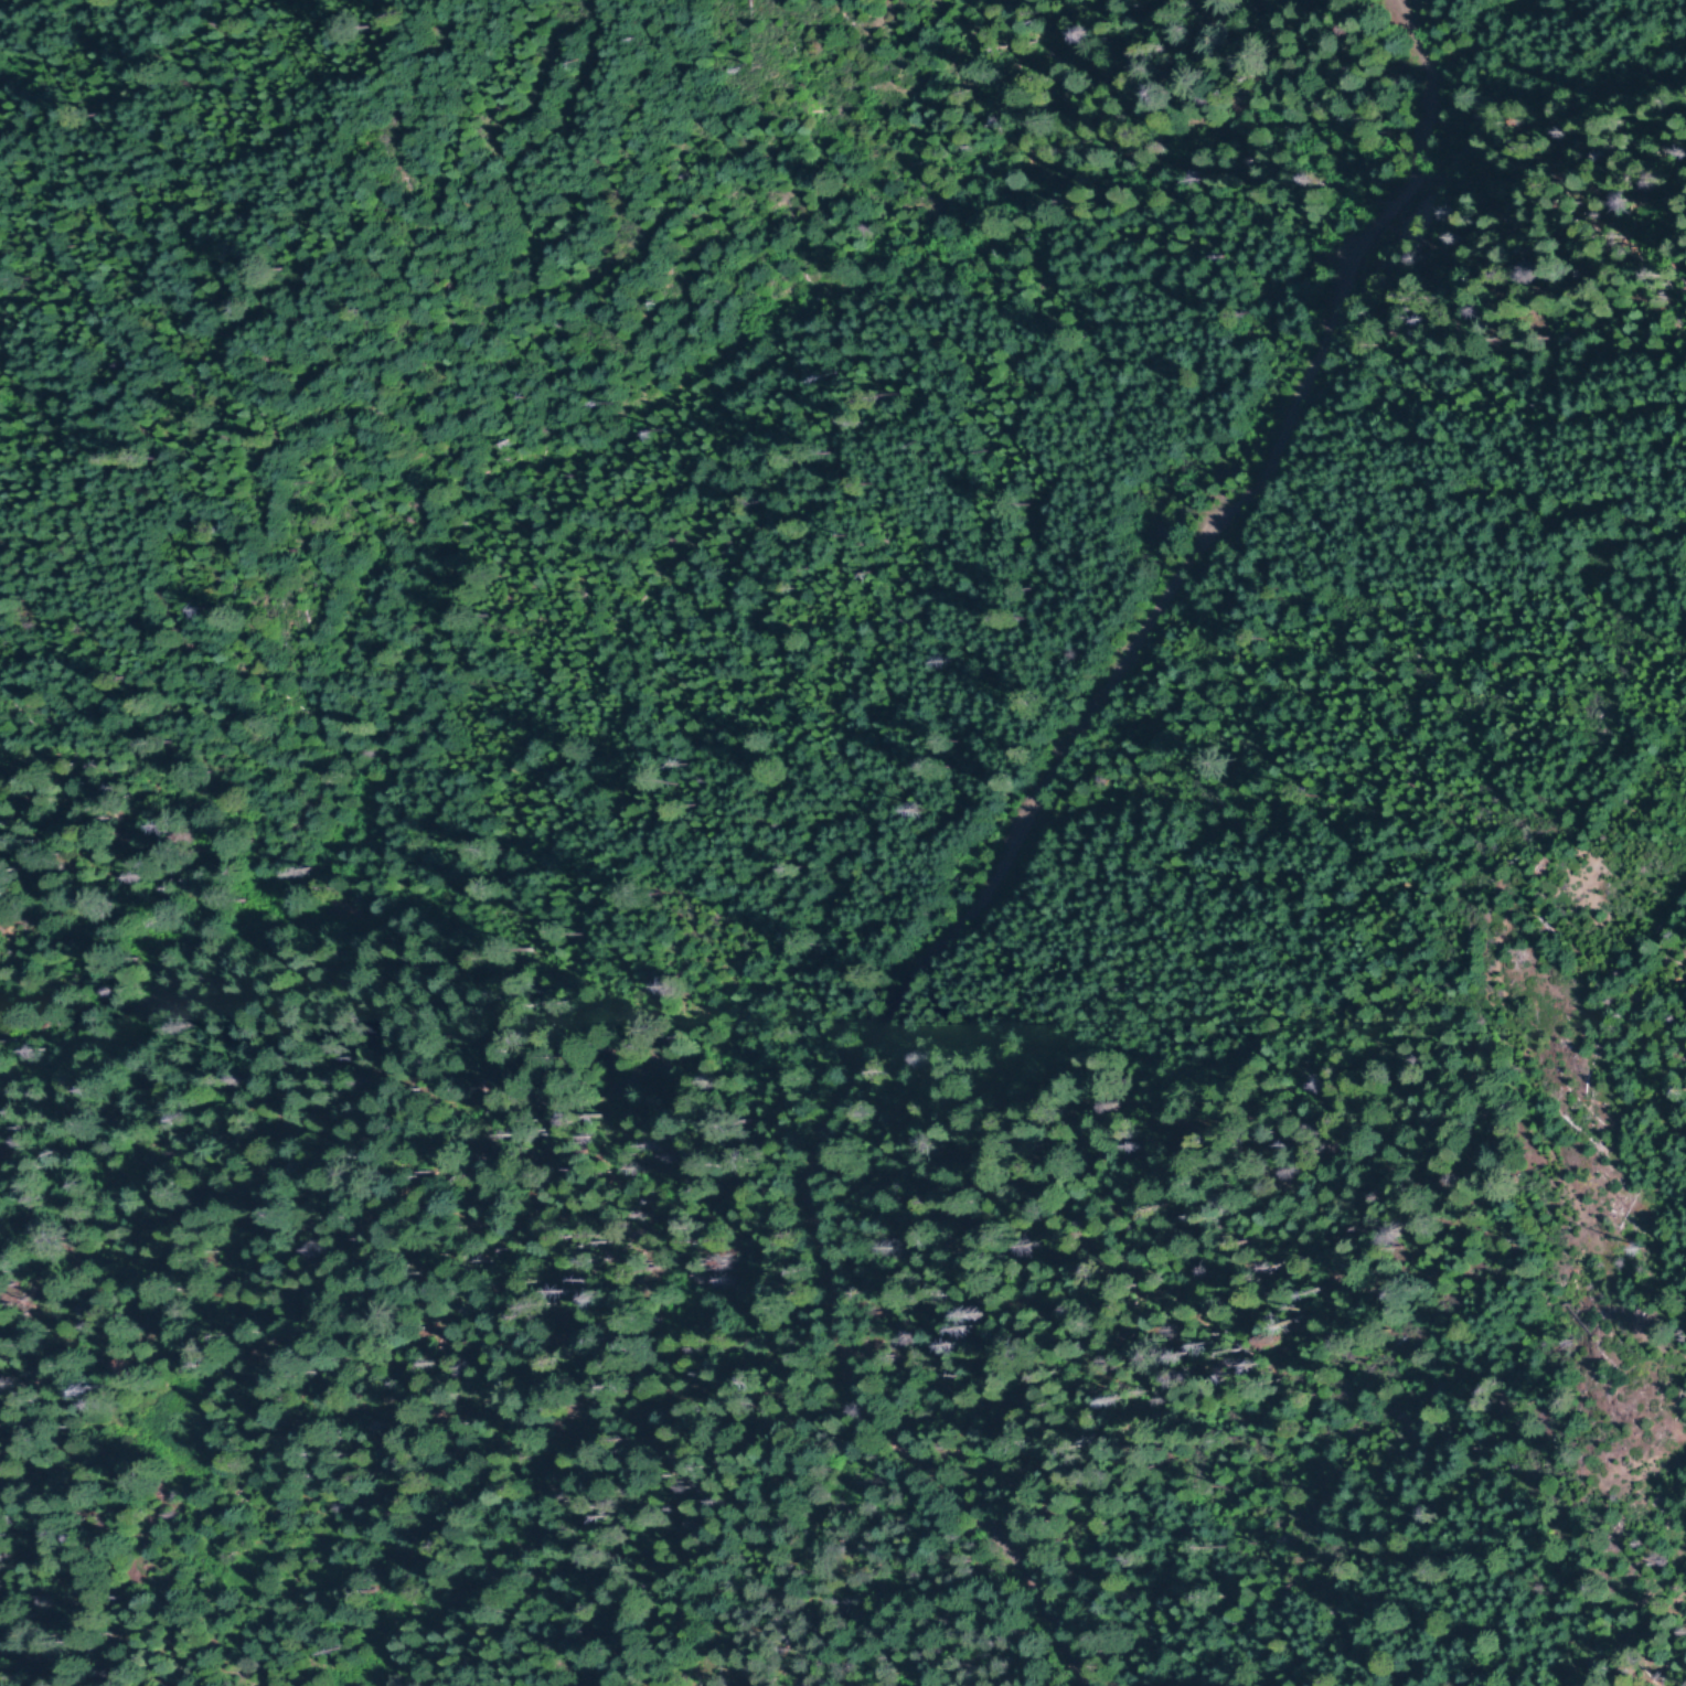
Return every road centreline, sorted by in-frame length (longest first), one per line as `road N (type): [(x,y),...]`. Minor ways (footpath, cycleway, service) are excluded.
road 1 (track): [(1075,1685),(1057,1642),(989,1538),(871,1411),(839,1353),(807,1229),(803,1166),(874,1020),(1231,490),(1398,177),(1417,98),(1400,0)]

